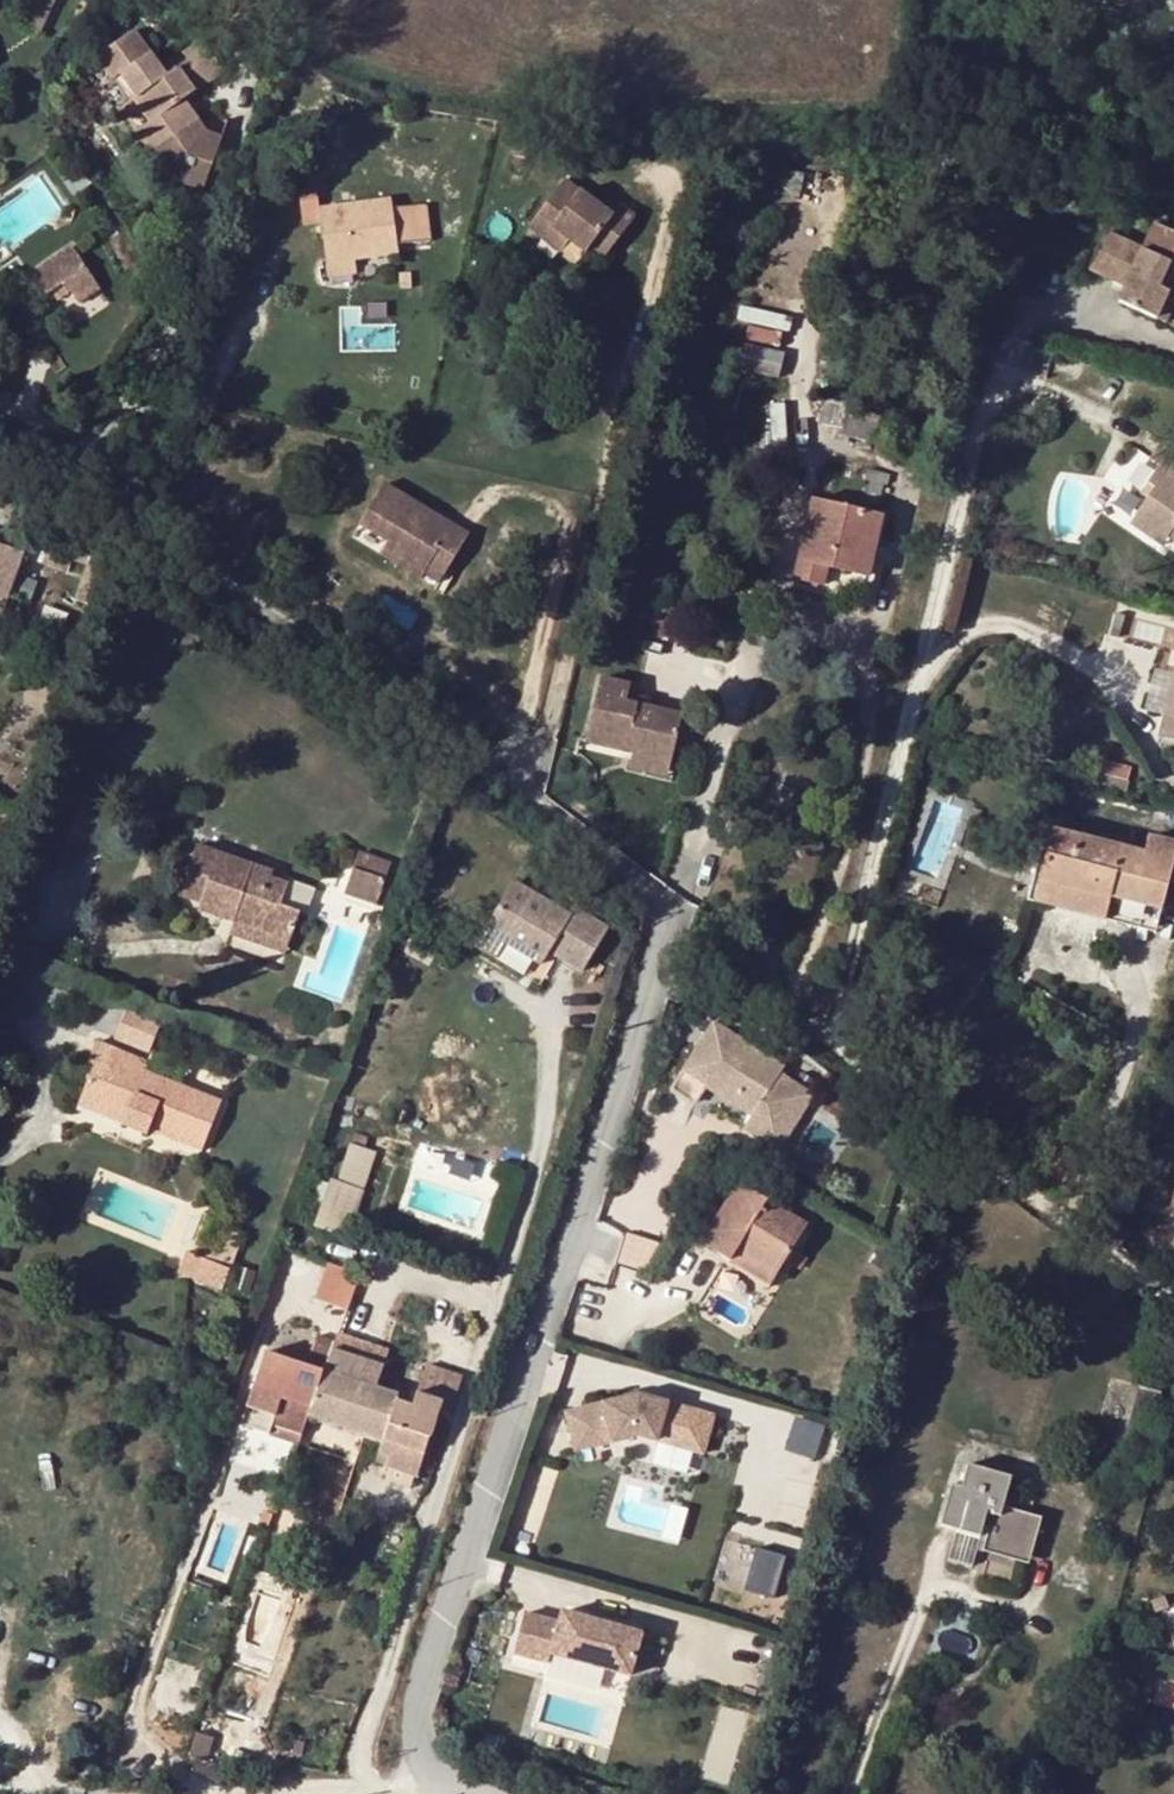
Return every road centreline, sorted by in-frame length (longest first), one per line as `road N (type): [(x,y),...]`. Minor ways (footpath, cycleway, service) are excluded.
road 1 (residential): [(467,1793),(432,1784),(414,1746),(420,1691),(675,910)]

